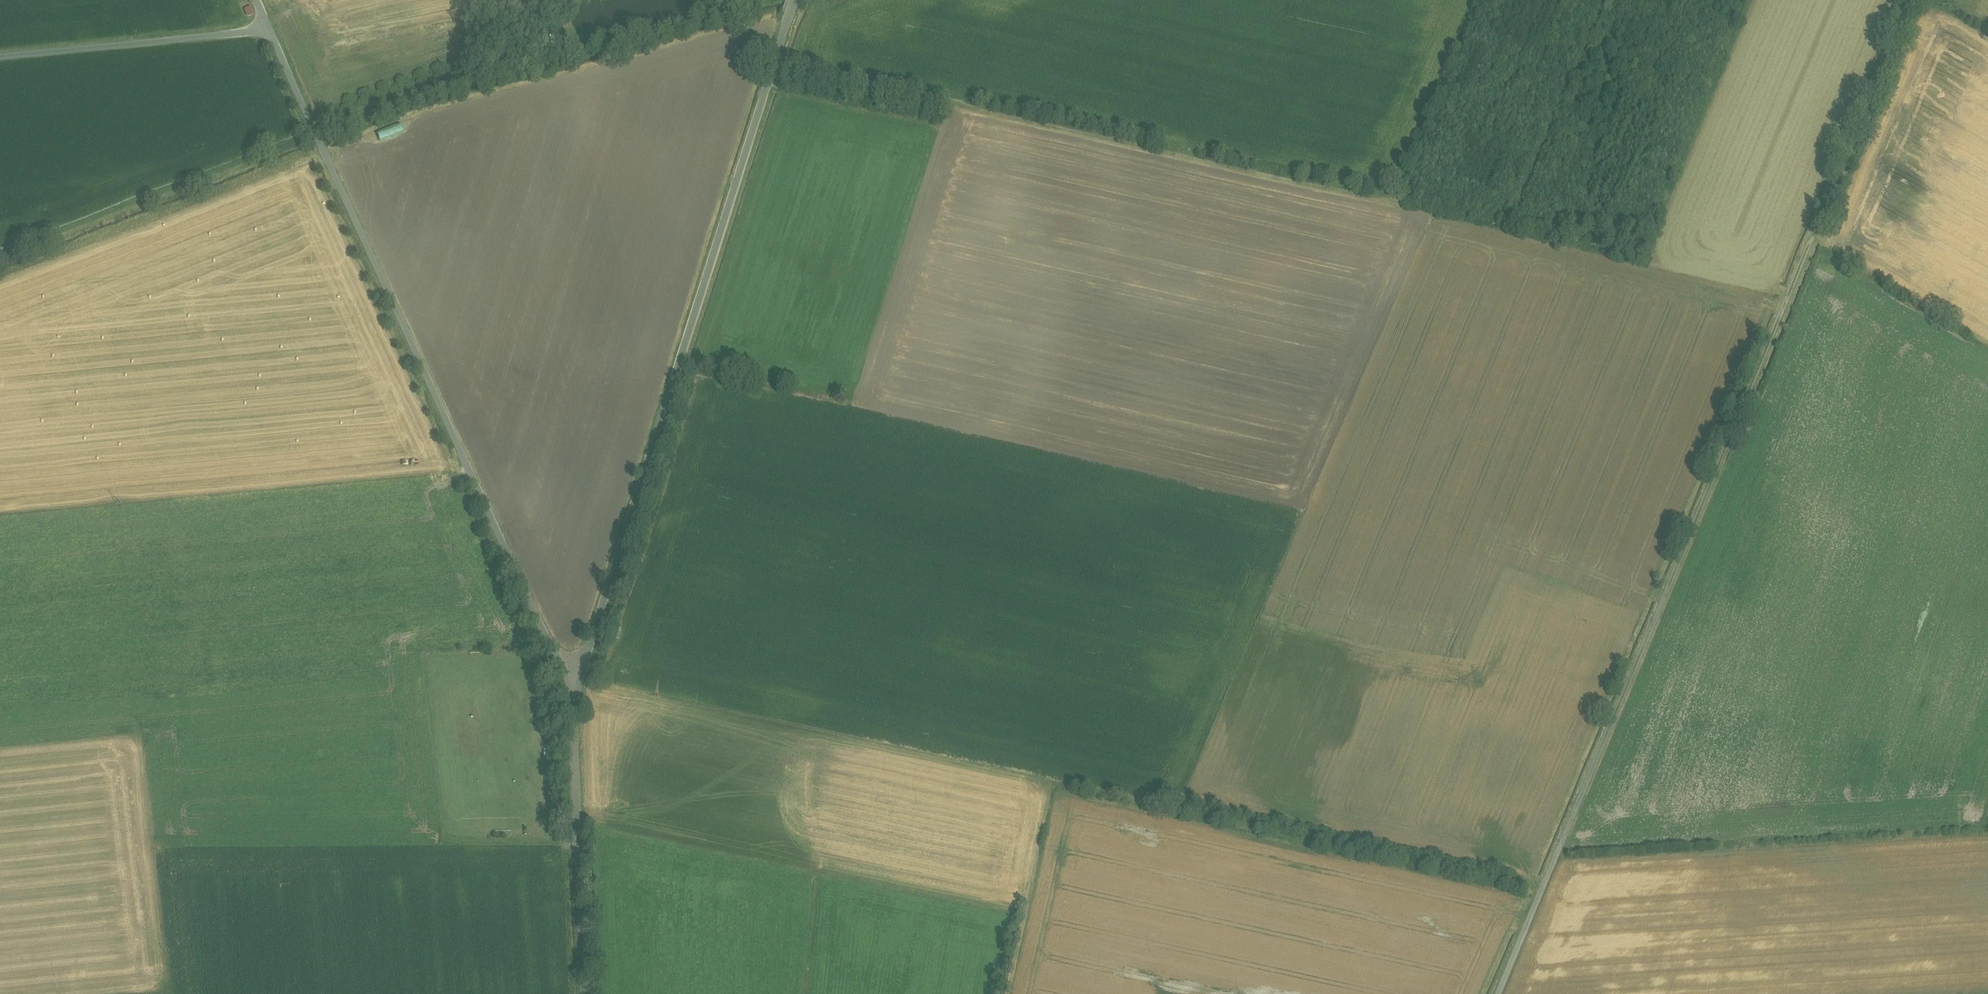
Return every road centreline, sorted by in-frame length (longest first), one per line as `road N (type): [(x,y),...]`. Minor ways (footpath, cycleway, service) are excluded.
road 1 (track): [(1912,0),(1498,993)]
road 2 (unclassified): [(575,692),(268,31)]
road 3 (unclassified): [(575,692),(795,0)]
road 4 (track): [(774,66),(1379,199)]
road 5 (unclassified): [(588,993),(575,692)]
road 6 (unclassified): [(268,31),(0,58)]

